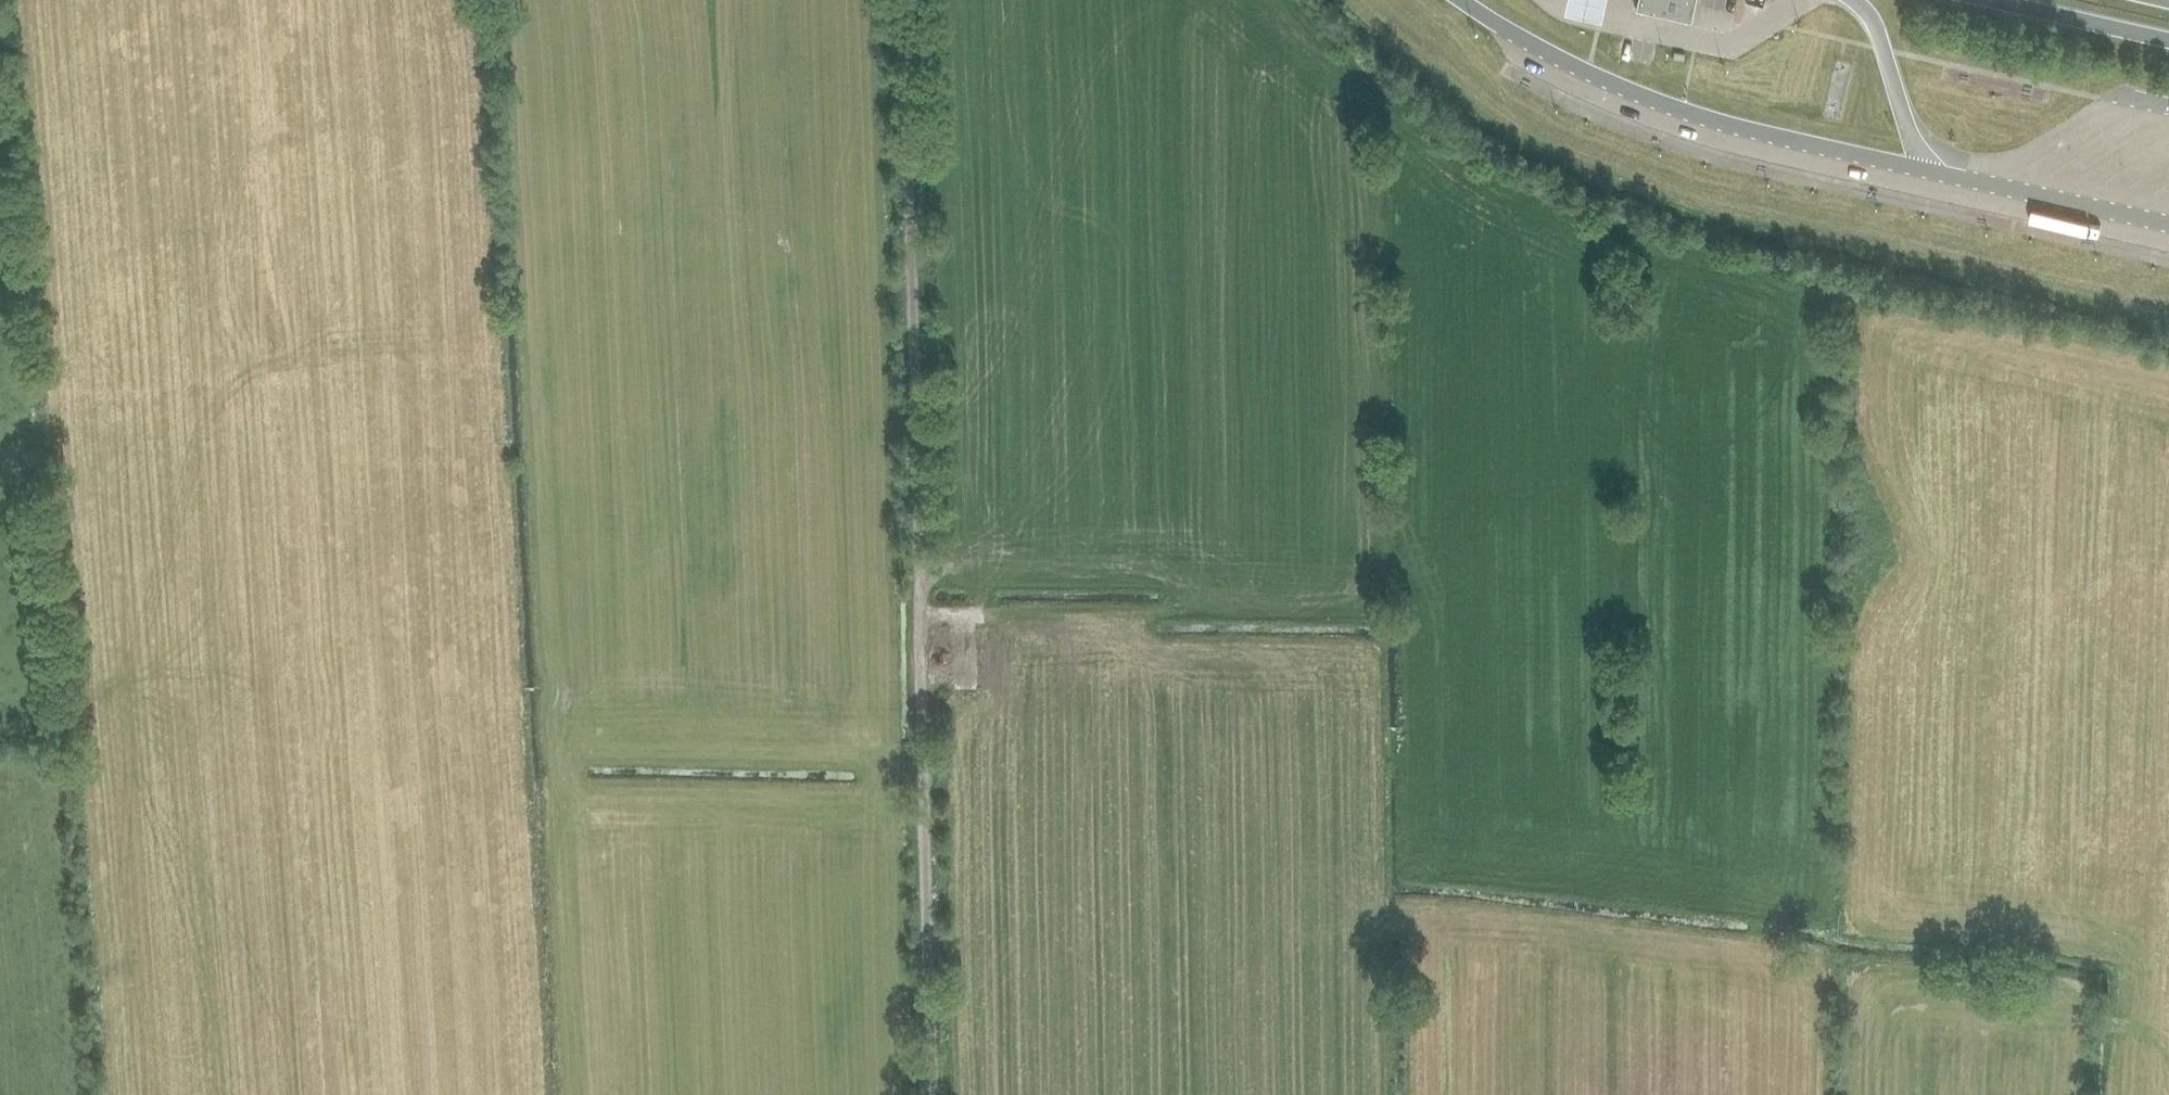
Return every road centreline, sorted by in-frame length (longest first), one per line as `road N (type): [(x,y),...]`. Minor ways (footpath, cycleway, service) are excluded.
road 1 (track): [(902,0),(940,1094)]

